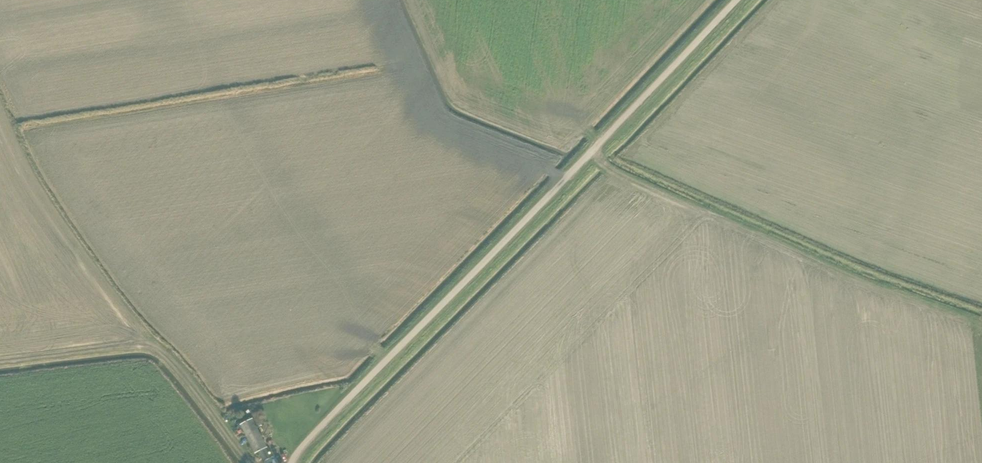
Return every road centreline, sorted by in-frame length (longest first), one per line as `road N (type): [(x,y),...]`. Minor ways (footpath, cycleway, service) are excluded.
road 1 (unclassified): [(292,462),(737,0)]
road 2 (track): [(587,155),(612,175),(721,225),(981,326)]
road 3 (track): [(251,462),(151,347),(0,363)]

